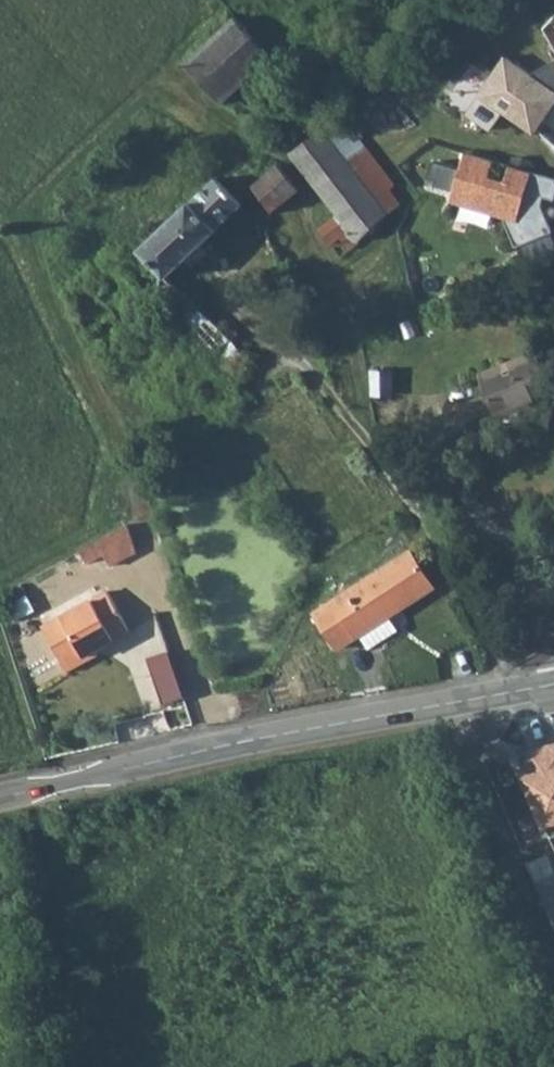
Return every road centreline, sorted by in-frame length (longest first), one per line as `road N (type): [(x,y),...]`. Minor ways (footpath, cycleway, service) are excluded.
road 1 (tertiary): [(0,798),(336,722),(553,683)]
road 2 (track): [(553,973),(445,702)]

